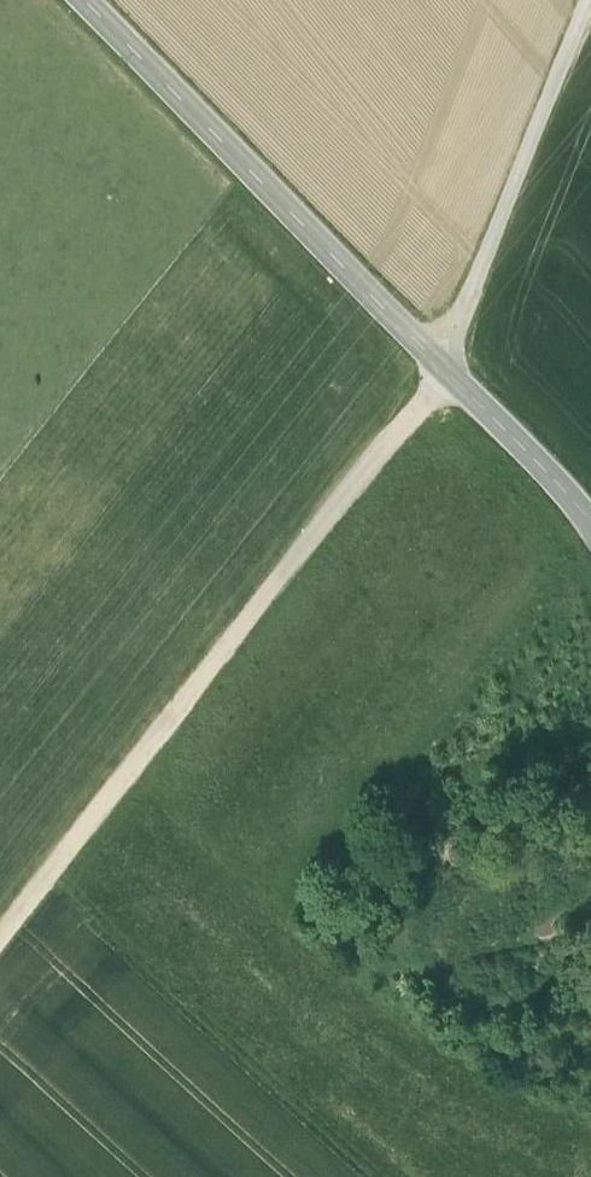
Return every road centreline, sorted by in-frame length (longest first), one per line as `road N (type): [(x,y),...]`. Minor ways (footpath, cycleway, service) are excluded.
road 1 (track): [(0,938),(421,396),(590,0)]
road 2 (tertiary): [(590,516),(83,0)]

